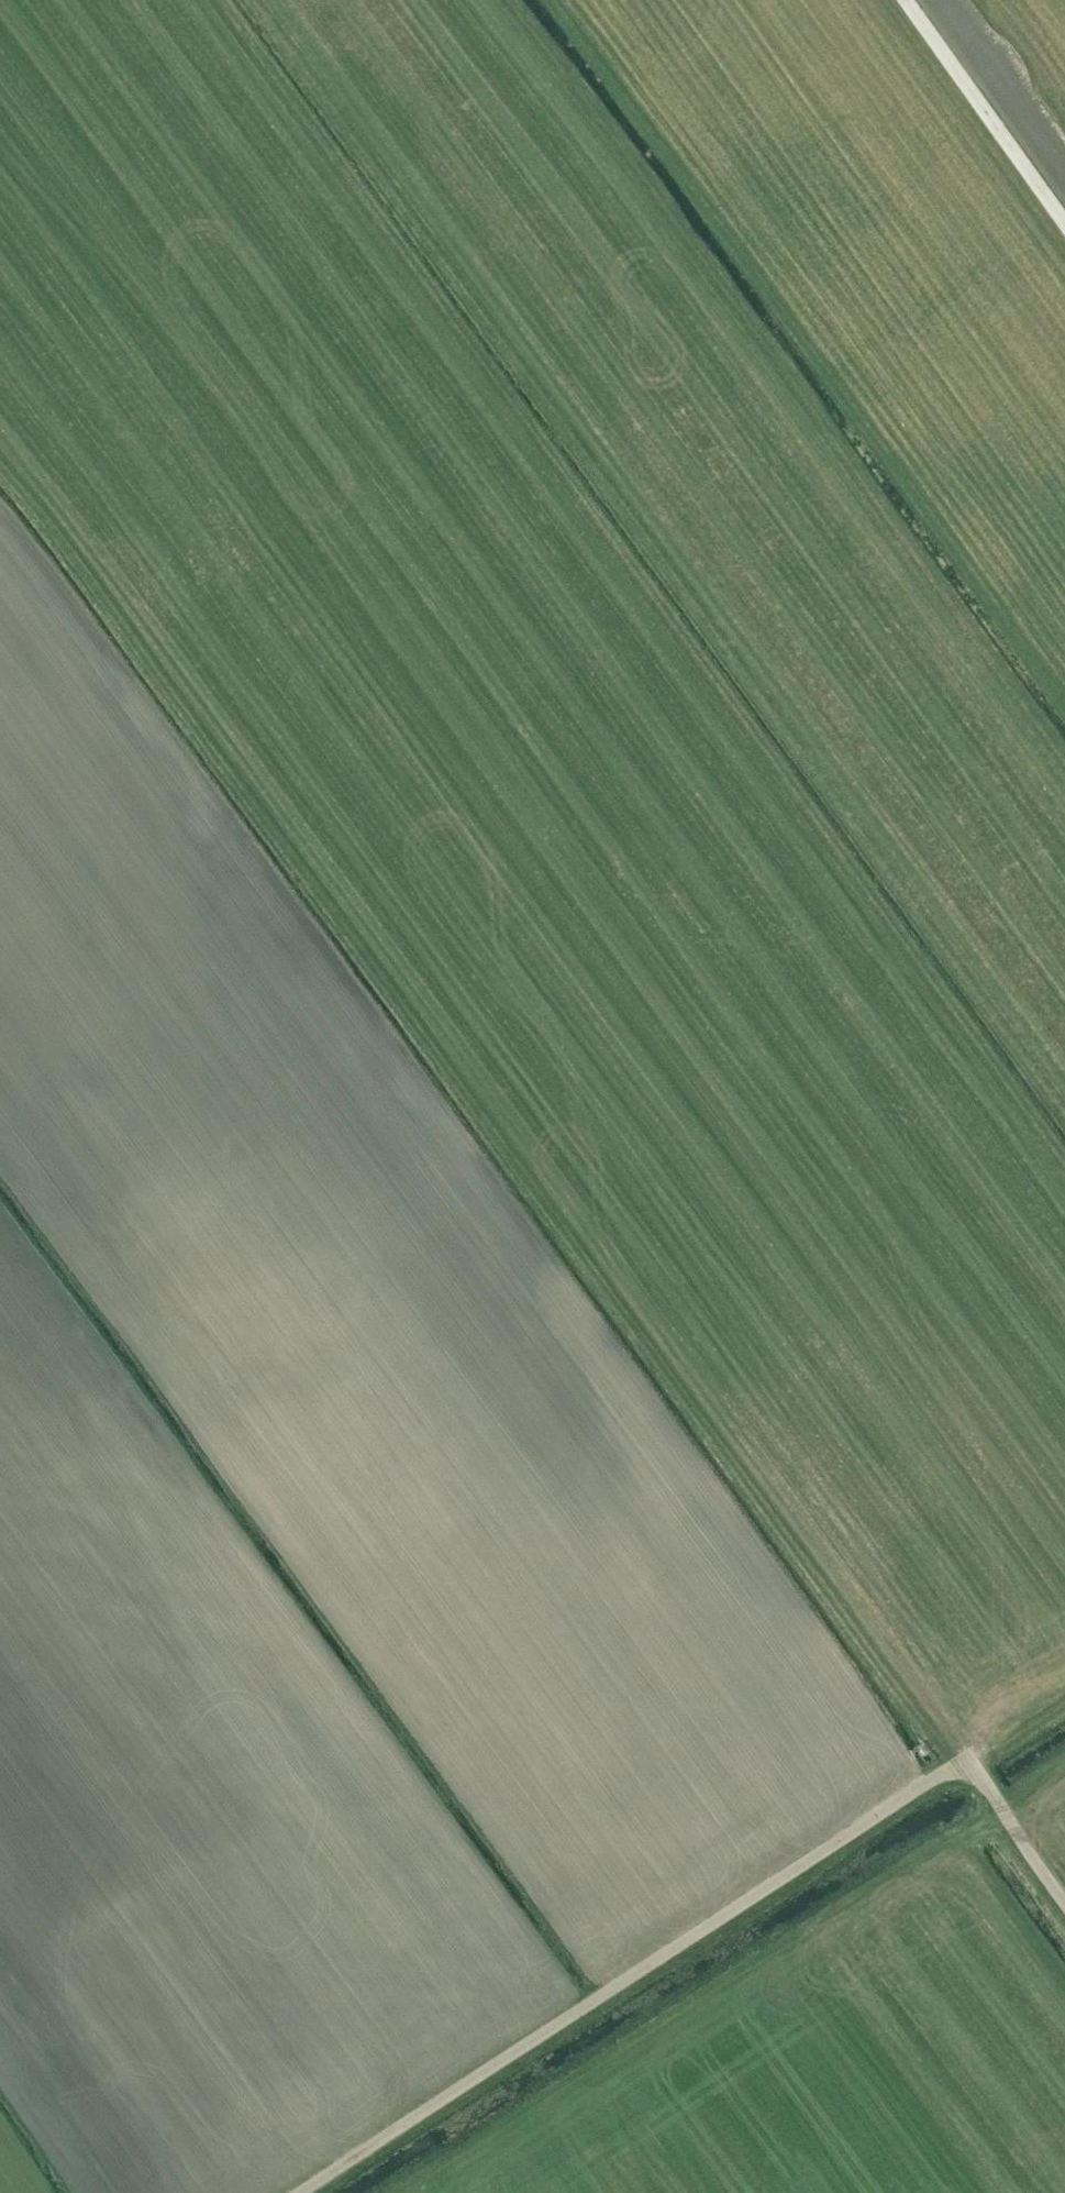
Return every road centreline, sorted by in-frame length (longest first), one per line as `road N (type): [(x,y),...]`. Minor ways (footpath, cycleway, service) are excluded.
road 1 (track): [(1064,1899),(966,1763),(307,2192)]
road 2 (track): [(902,0),(1064,228)]

